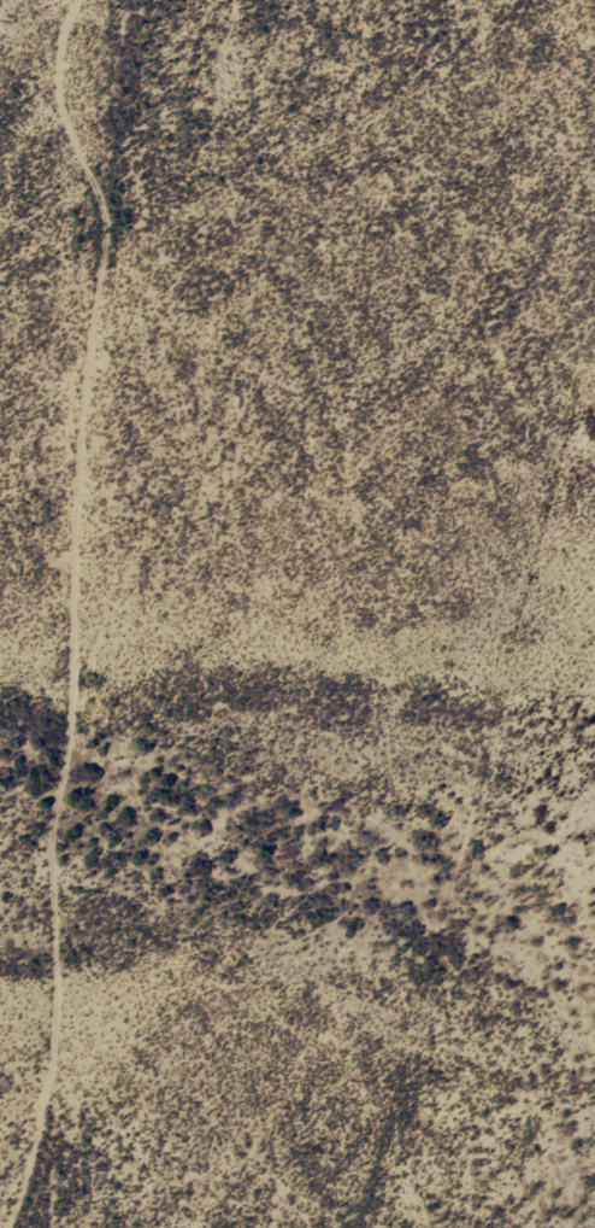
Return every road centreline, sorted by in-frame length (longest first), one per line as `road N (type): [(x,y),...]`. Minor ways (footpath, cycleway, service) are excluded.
road 1 (track): [(36,1227),(48,387),(141,0)]

